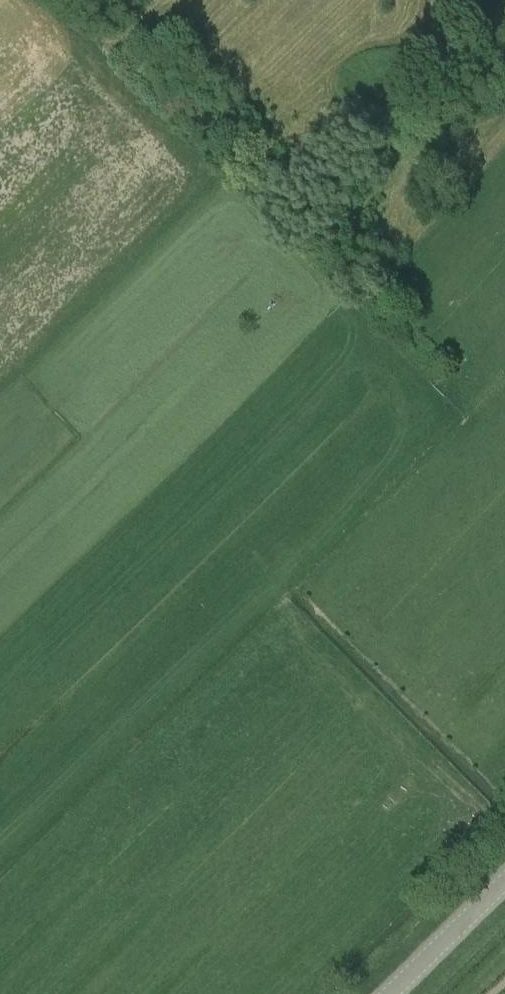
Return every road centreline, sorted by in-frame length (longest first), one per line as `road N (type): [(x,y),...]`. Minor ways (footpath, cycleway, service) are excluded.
road 1 (unclassified): [(408,993),(504,896)]

